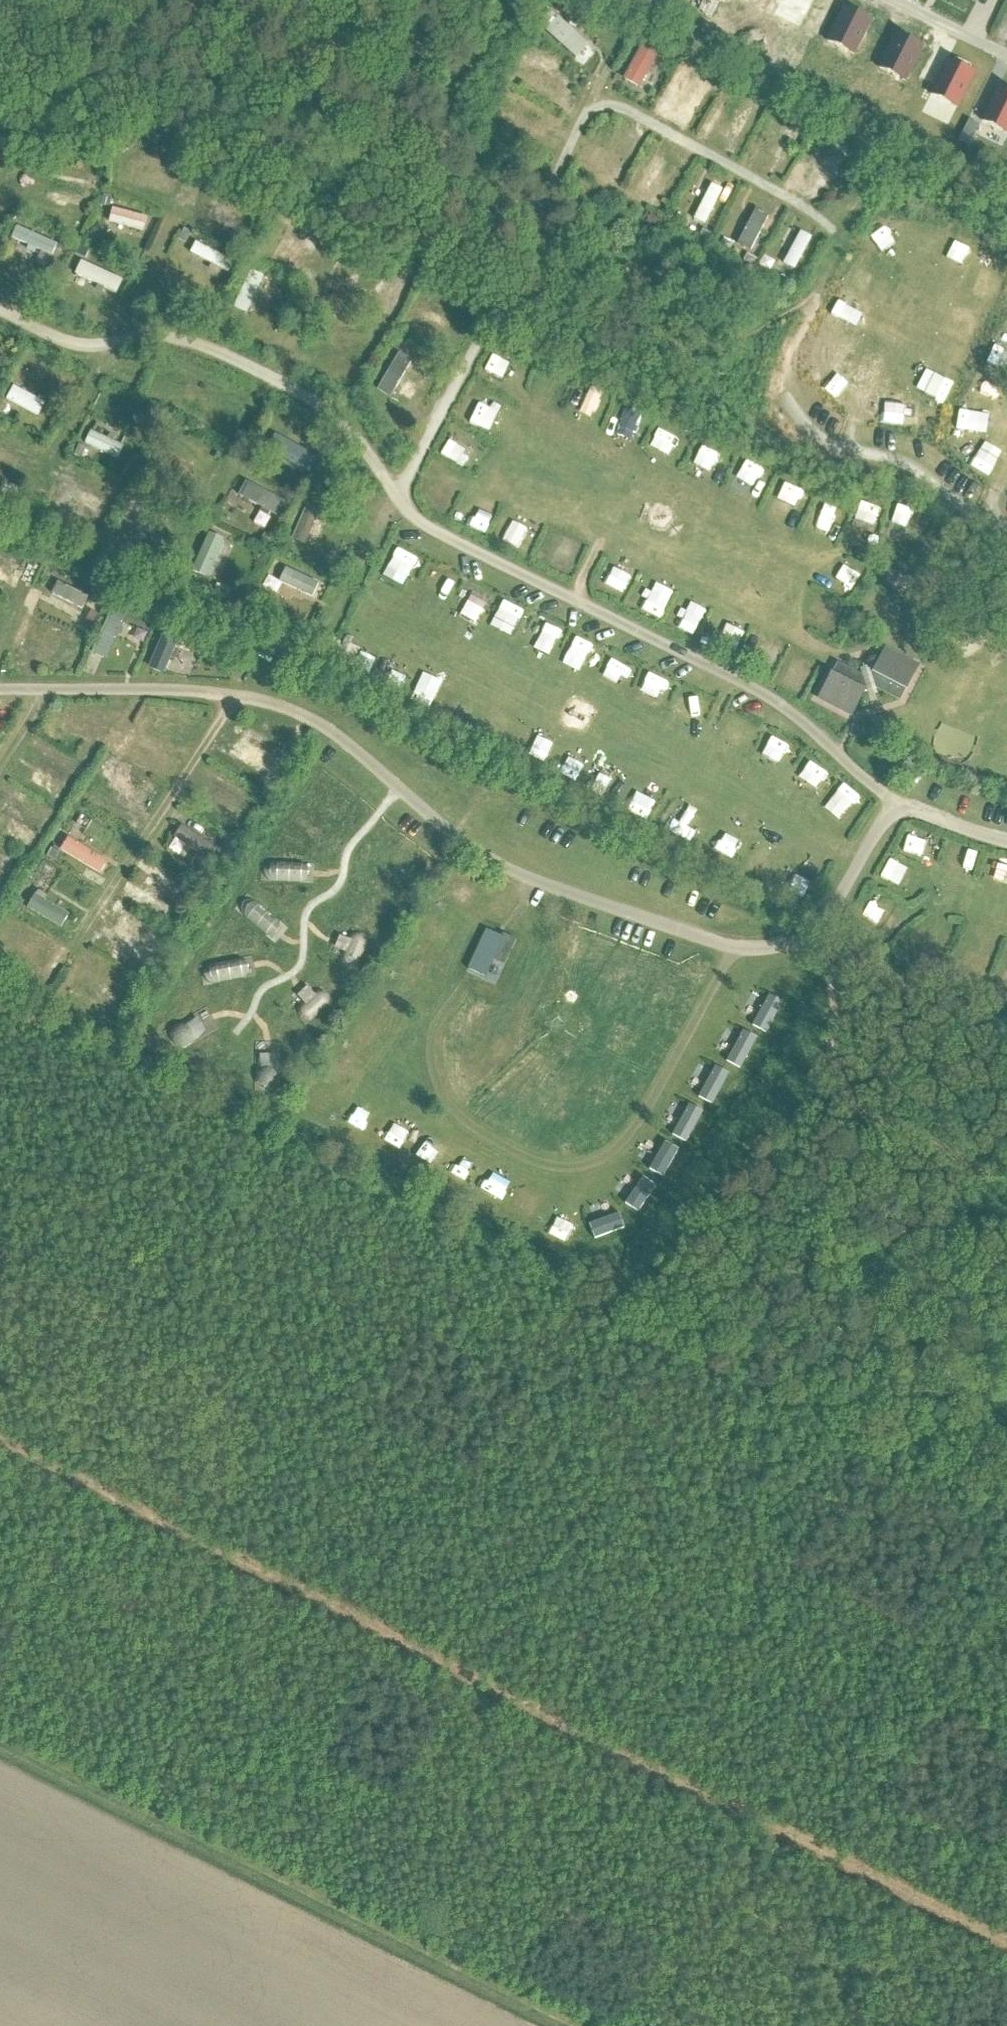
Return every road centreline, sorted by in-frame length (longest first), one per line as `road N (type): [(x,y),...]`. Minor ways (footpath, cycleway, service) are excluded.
road 1 (track): [(519,253),(586,120),(625,112),(800,201)]
road 2 (track): [(238,699),(74,943)]
road 3 (track): [(394,499),(519,253)]

